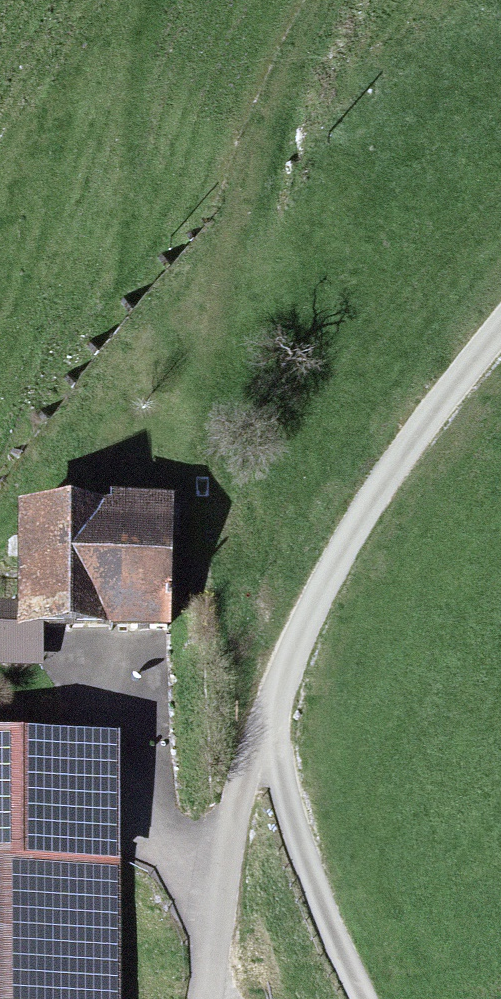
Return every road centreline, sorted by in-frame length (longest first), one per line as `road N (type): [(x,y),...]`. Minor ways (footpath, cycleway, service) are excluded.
road 1 (track): [(325,0),(250,166),(212,372),(211,545),(256,746)]
road 2 (track): [(256,746),(292,649),(347,540),(500,330)]
road 3 (track): [(256,746),(363,998)]
road 4 (track): [(256,746),(224,889),(224,998)]

